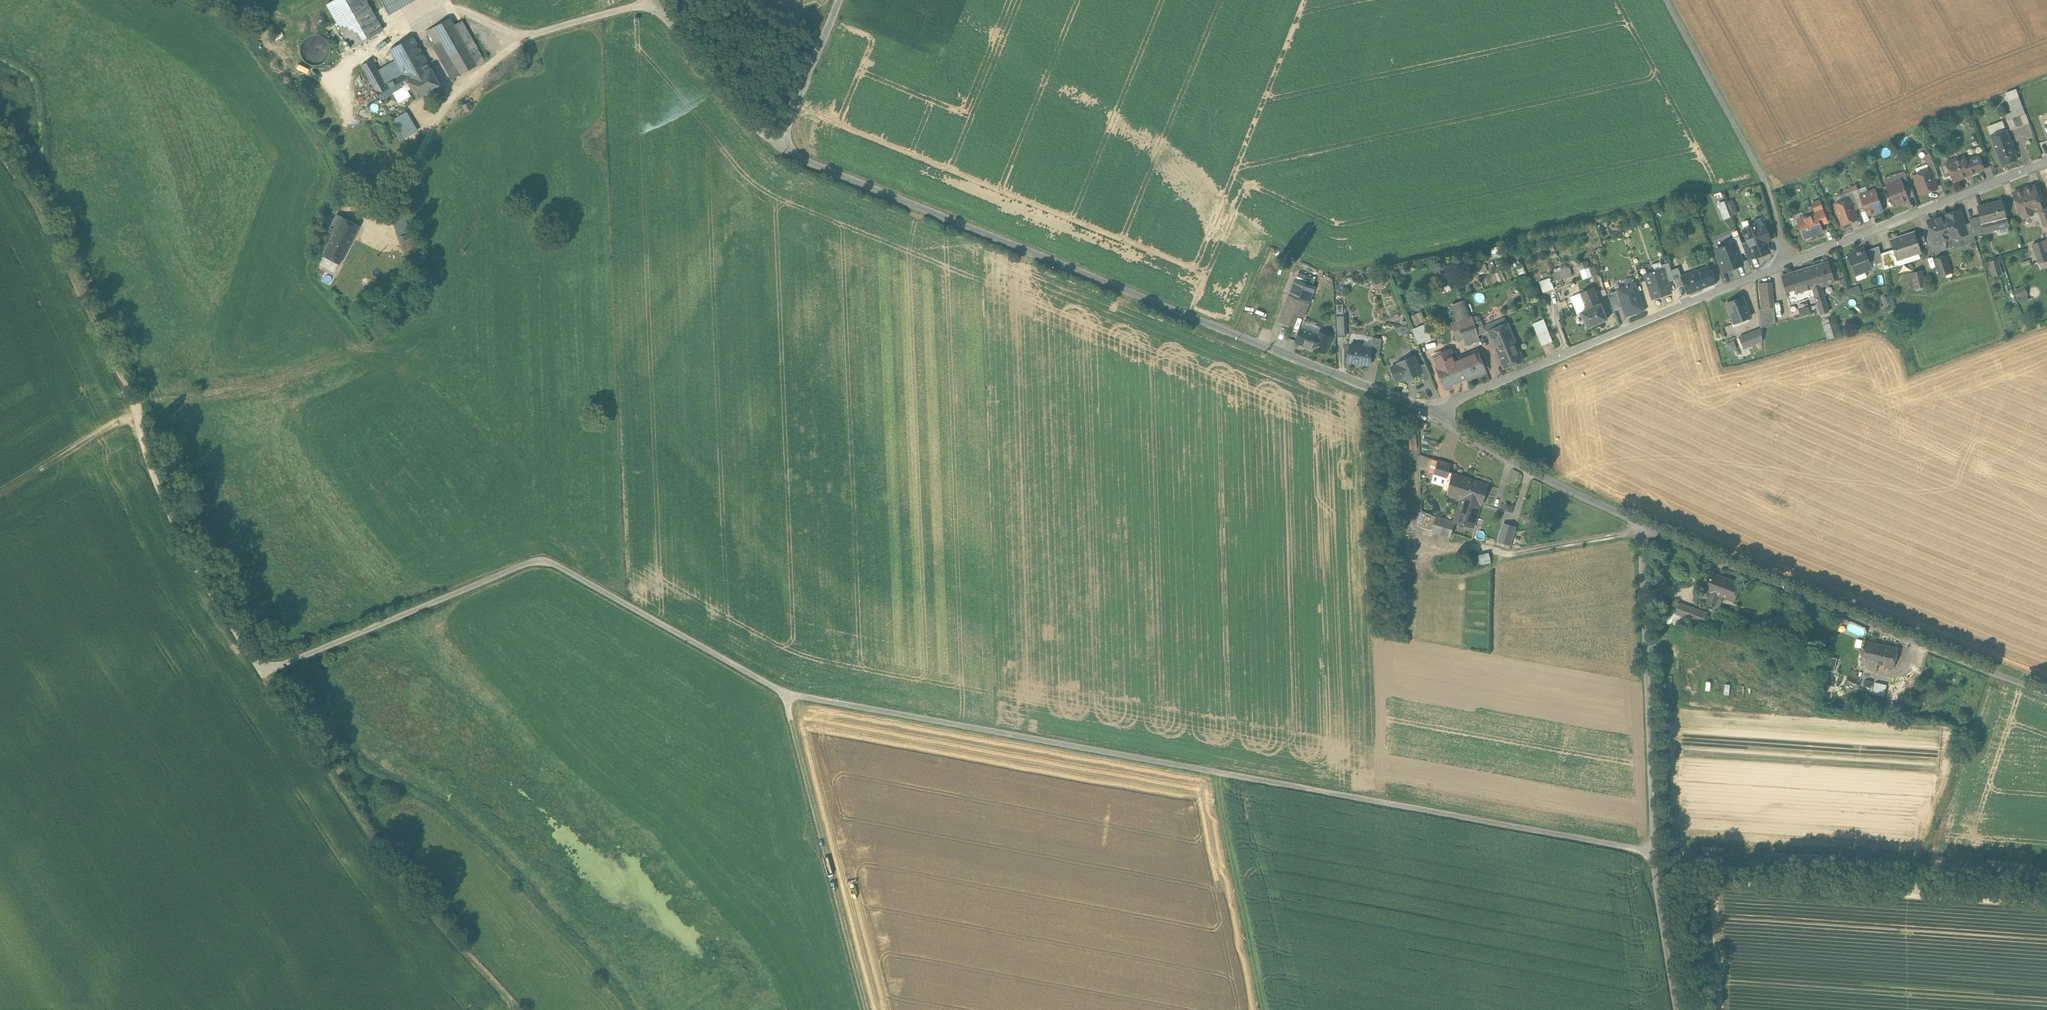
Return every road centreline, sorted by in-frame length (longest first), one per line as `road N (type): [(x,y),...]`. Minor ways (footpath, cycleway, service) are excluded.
road 1 (unclassified): [(1653,847),(788,696),(542,563),(264,674),(184,546),(137,406)]
road 2 (unclassified): [(1433,412),(789,147)]
road 3 (unclassified): [(2046,693),(1640,522)]
road 4 (residential): [(1791,262),(1433,412)]
road 5 (unclassified): [(1640,522),(1653,847)]
road 6 (track): [(867,1009),(788,696)]
road 7 (unclassified): [(1791,262),(1764,173),(1668,0)]
road 8 (residential): [(2046,162),(1791,262)]
road 9 (track): [(528,37),(450,5),(335,75),(359,118)]
road 10 (track): [(528,37),(453,94),(376,218)]
road 11 (unclassified): [(1640,522),(1489,449),(1433,412)]
road 12 (track): [(789,147),(771,141),(650,0)]
road 13 (unclassified): [(1653,847),(1678,1009)]
road 14 (unclassified): [(841,0),(787,130),(789,147)]
road 15 (track): [(650,1),(528,37)]

